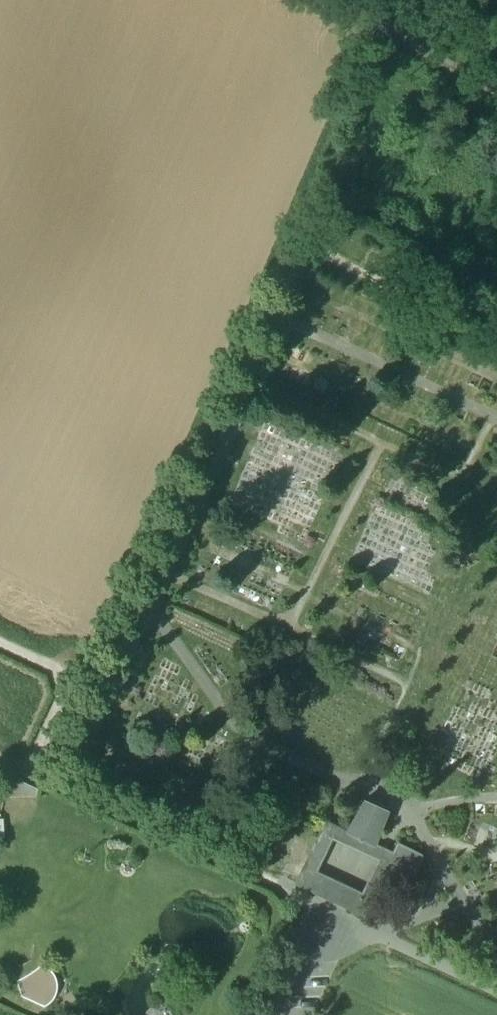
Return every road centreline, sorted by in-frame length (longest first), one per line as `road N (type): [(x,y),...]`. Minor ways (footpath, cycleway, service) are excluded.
road 1 (track): [(67,676),(377,27)]
road 2 (track): [(496,990),(26,770),(67,676),(0,644)]
road 3 (track): [(496,91),(377,27),(346,0)]

